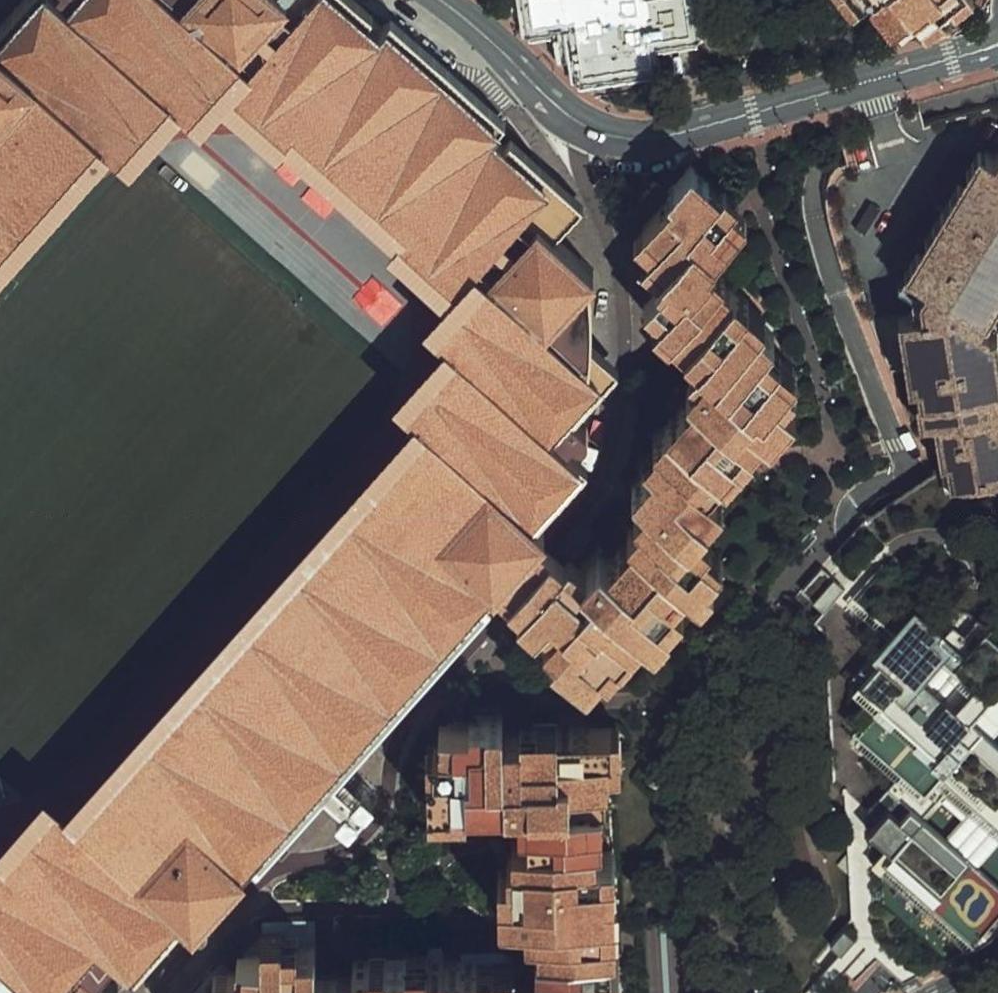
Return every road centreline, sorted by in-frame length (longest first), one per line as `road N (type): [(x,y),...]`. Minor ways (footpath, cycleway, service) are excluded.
road 1 (residential): [(997,44),(754,111),(635,131),(566,114),(434,0)]

